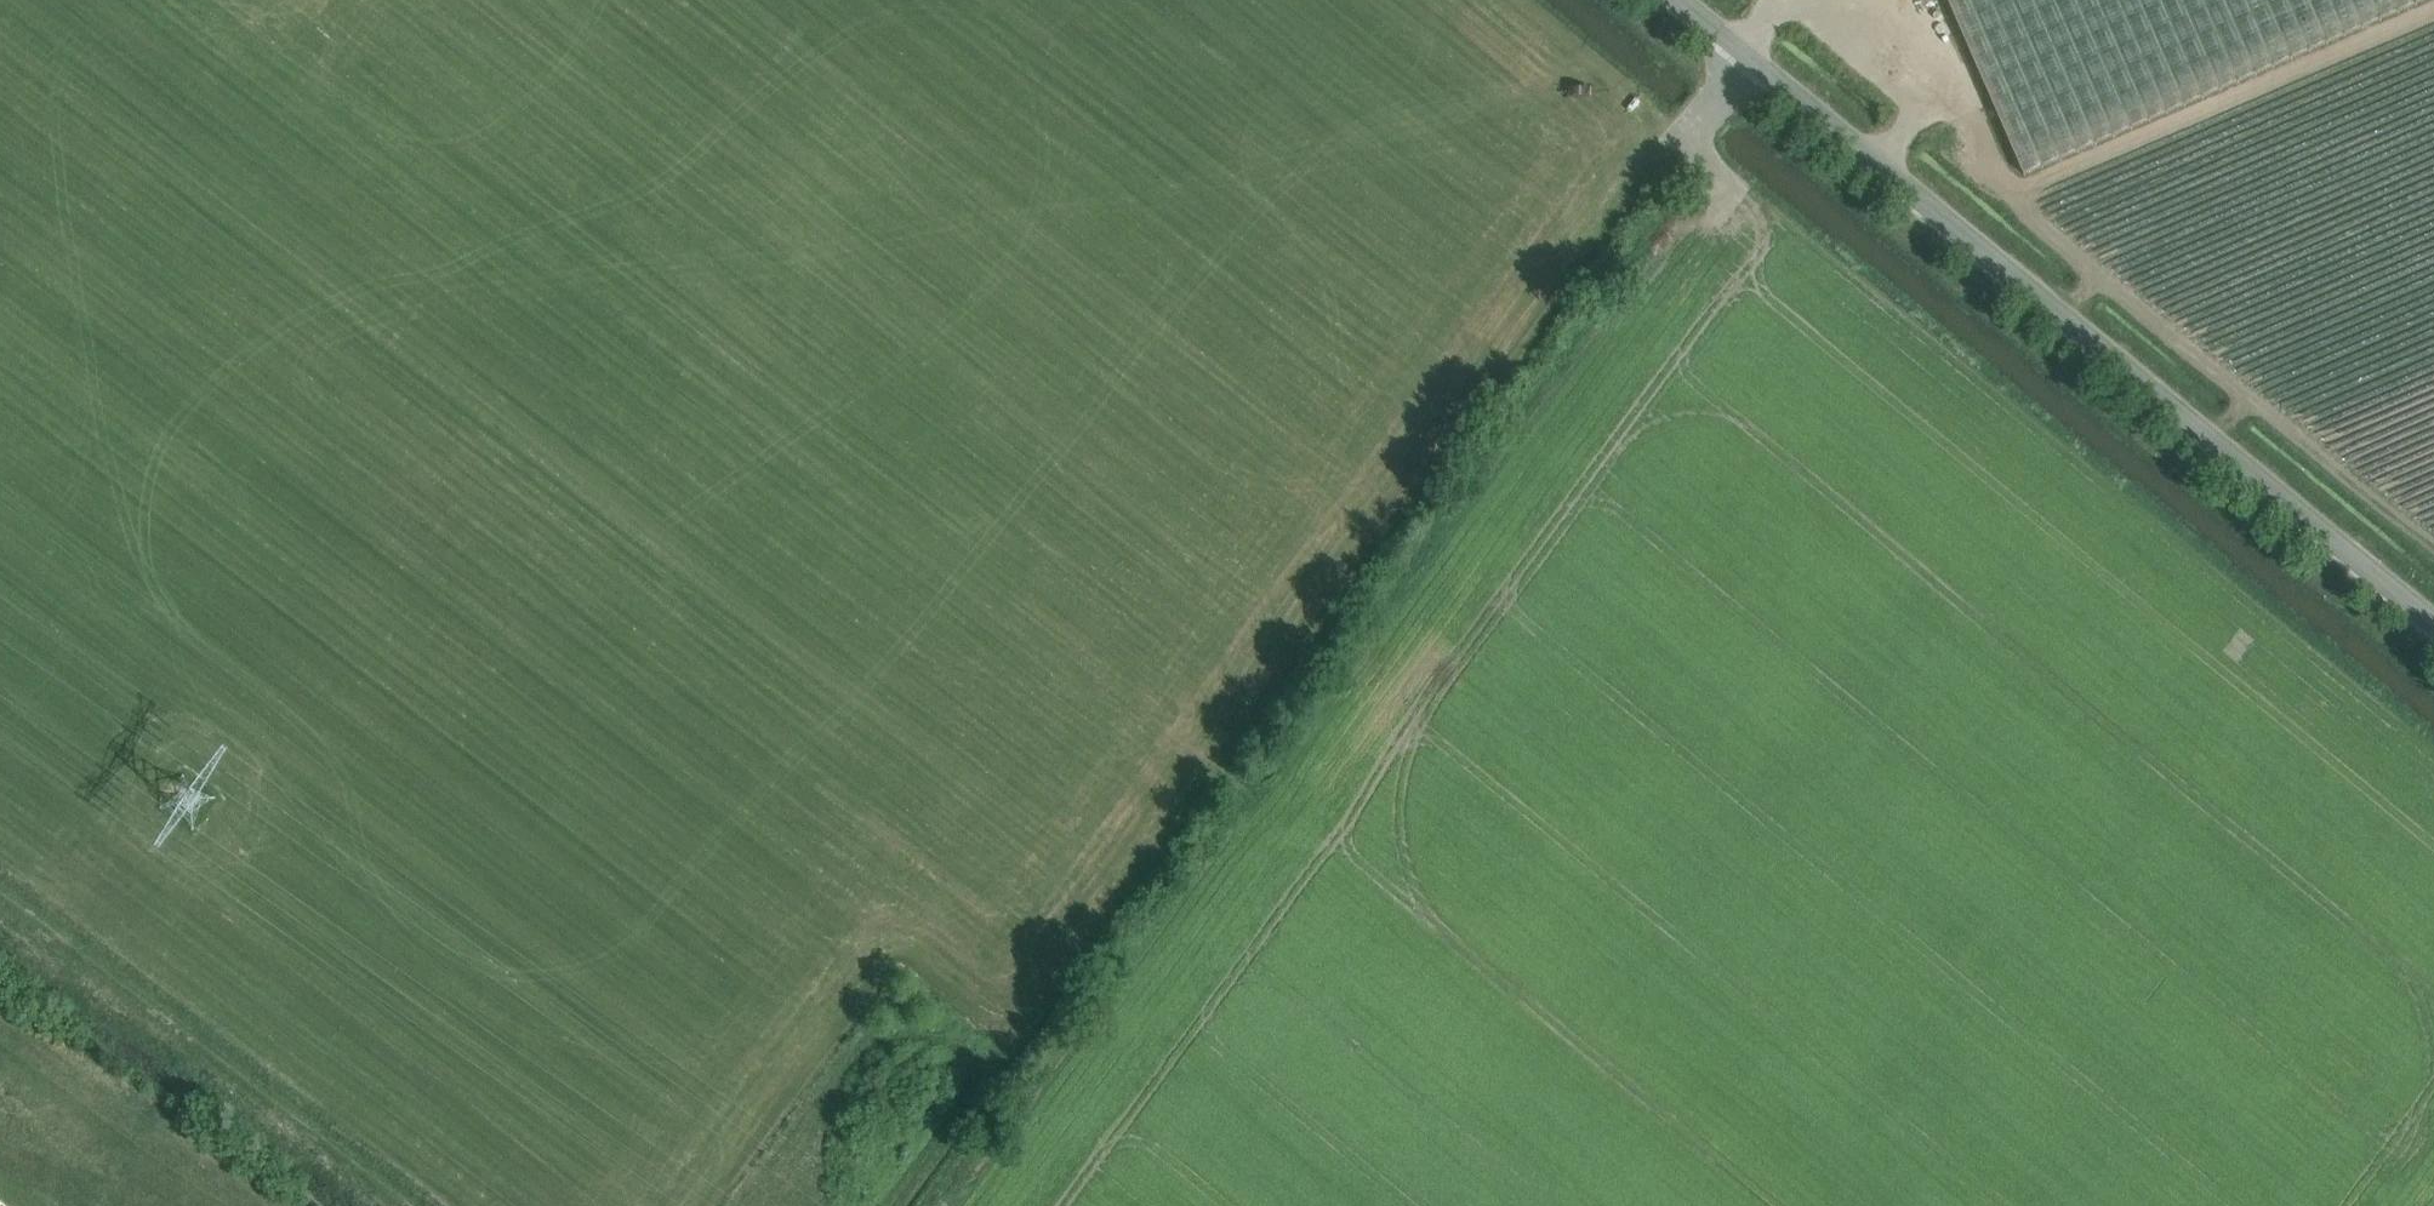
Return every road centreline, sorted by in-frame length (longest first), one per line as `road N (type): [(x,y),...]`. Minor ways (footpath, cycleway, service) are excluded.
road 1 (unclassified): [(2433,617),(1687,0)]

